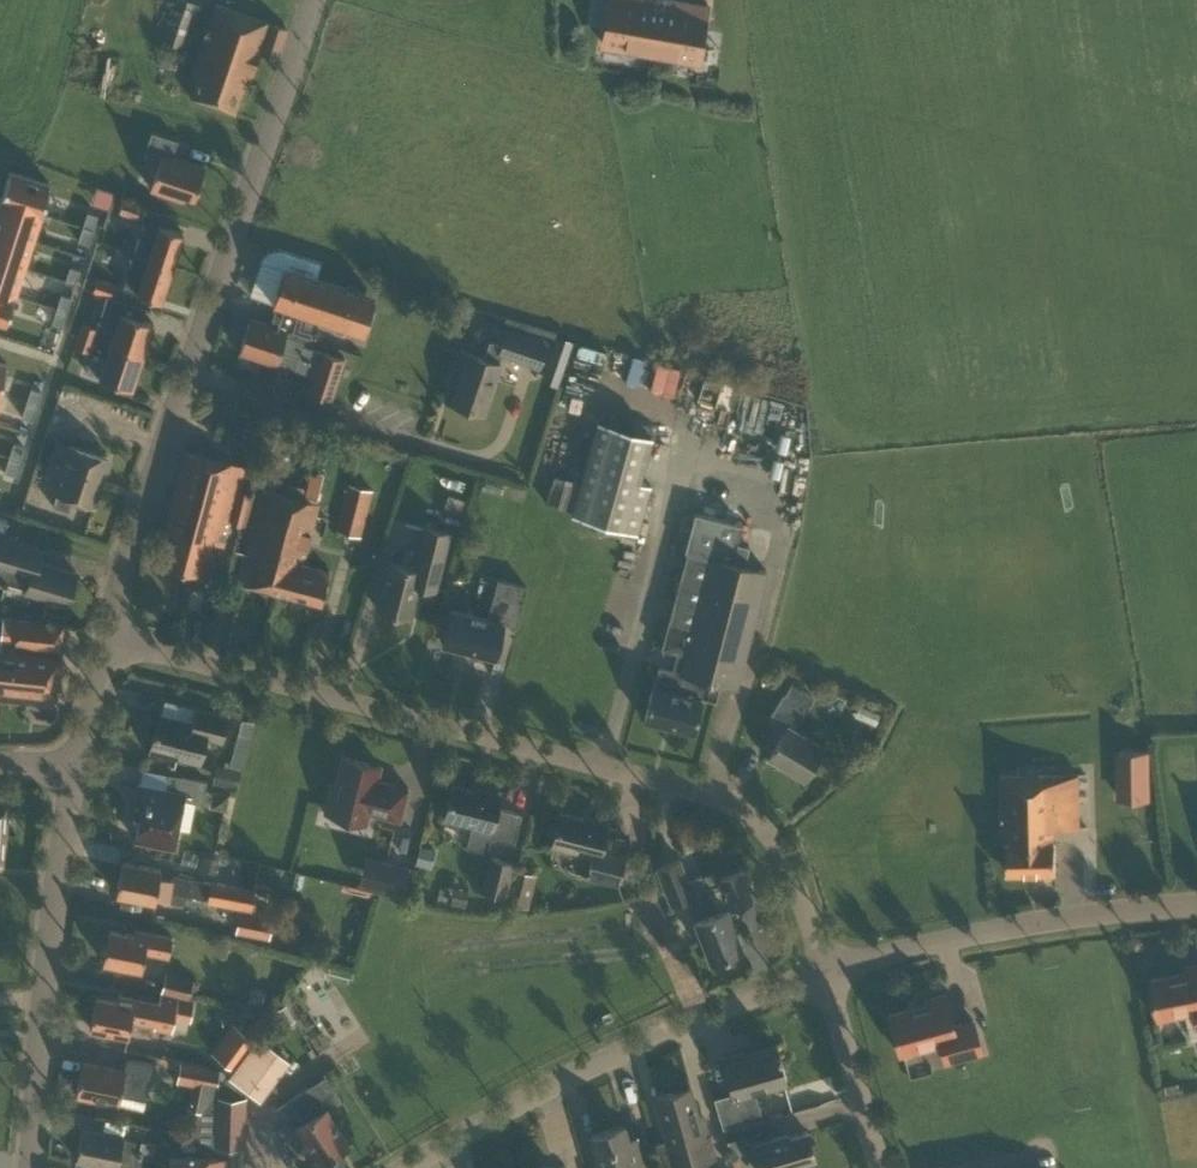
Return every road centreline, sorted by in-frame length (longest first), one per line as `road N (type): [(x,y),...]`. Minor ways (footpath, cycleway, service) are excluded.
road 1 (residential): [(826,969),(791,873),(745,811),(702,792),(105,638)]
road 2 (tertiary): [(105,638),(312,0)]
road 3 (residential): [(405,1167),(609,1057),(826,969)]
road 4 (tertiary): [(32,1167),(52,915),(76,761)]
road 5 (unclassified): [(826,969),(1031,924),(1196,906)]
road 6 (residential): [(882,1167),(826,969)]
road 7 (tertiary): [(76,761),(105,638)]

